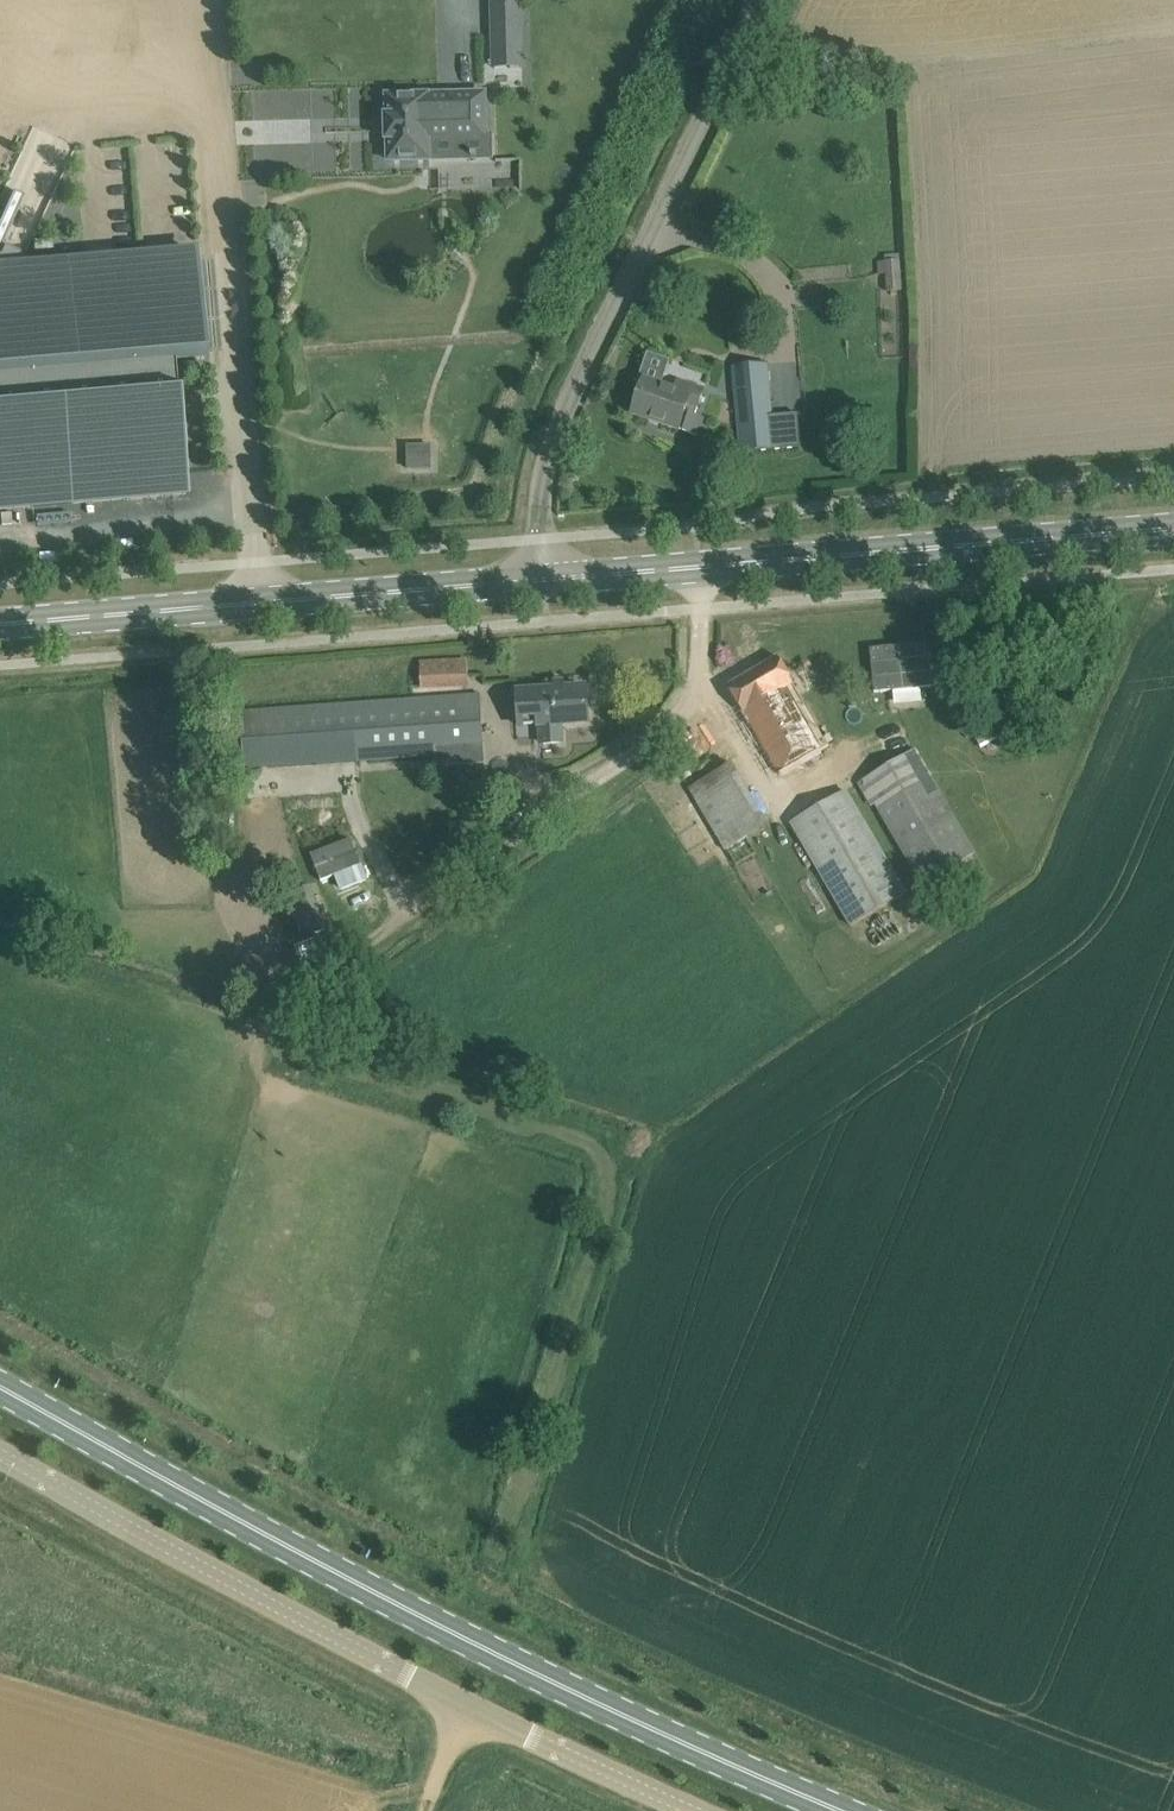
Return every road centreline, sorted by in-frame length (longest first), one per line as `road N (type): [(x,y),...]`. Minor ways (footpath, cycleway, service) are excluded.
road 1 (track): [(696,567),(699,671),(684,709),(298,991),(270,1017),(264,1042),(605,1163),(608,1196),(508,1533)]
road 2 (primary): [(845,1810),(545,1677),(0,1386)]
road 3 (tertiary): [(0,1453),(461,1702),(697,1810)]
road 4 (tertiary): [(537,580),(1173,528)]
road 5 (unclassified): [(537,580),(539,480),(552,437),(766,0)]
road 6 (tertiary): [(0,625),(537,580)]

